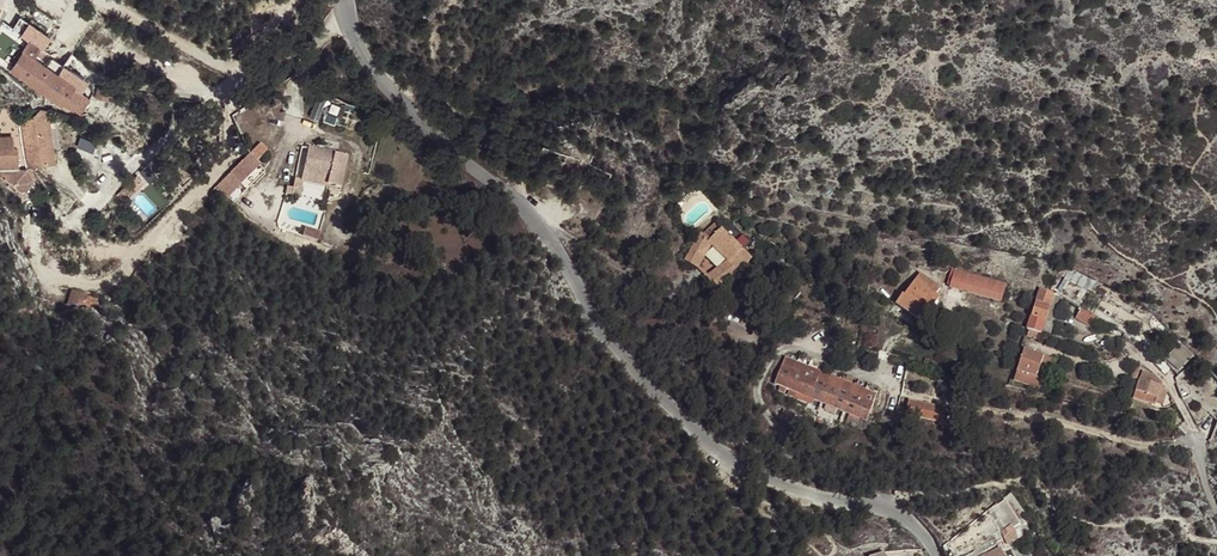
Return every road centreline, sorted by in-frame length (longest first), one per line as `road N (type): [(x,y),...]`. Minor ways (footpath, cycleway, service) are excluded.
road 1 (unclassified): [(541,225),(602,330),(700,433),(784,482),(895,512),(941,555)]
road 2 (unclassified): [(345,0),(365,63),(541,225)]

